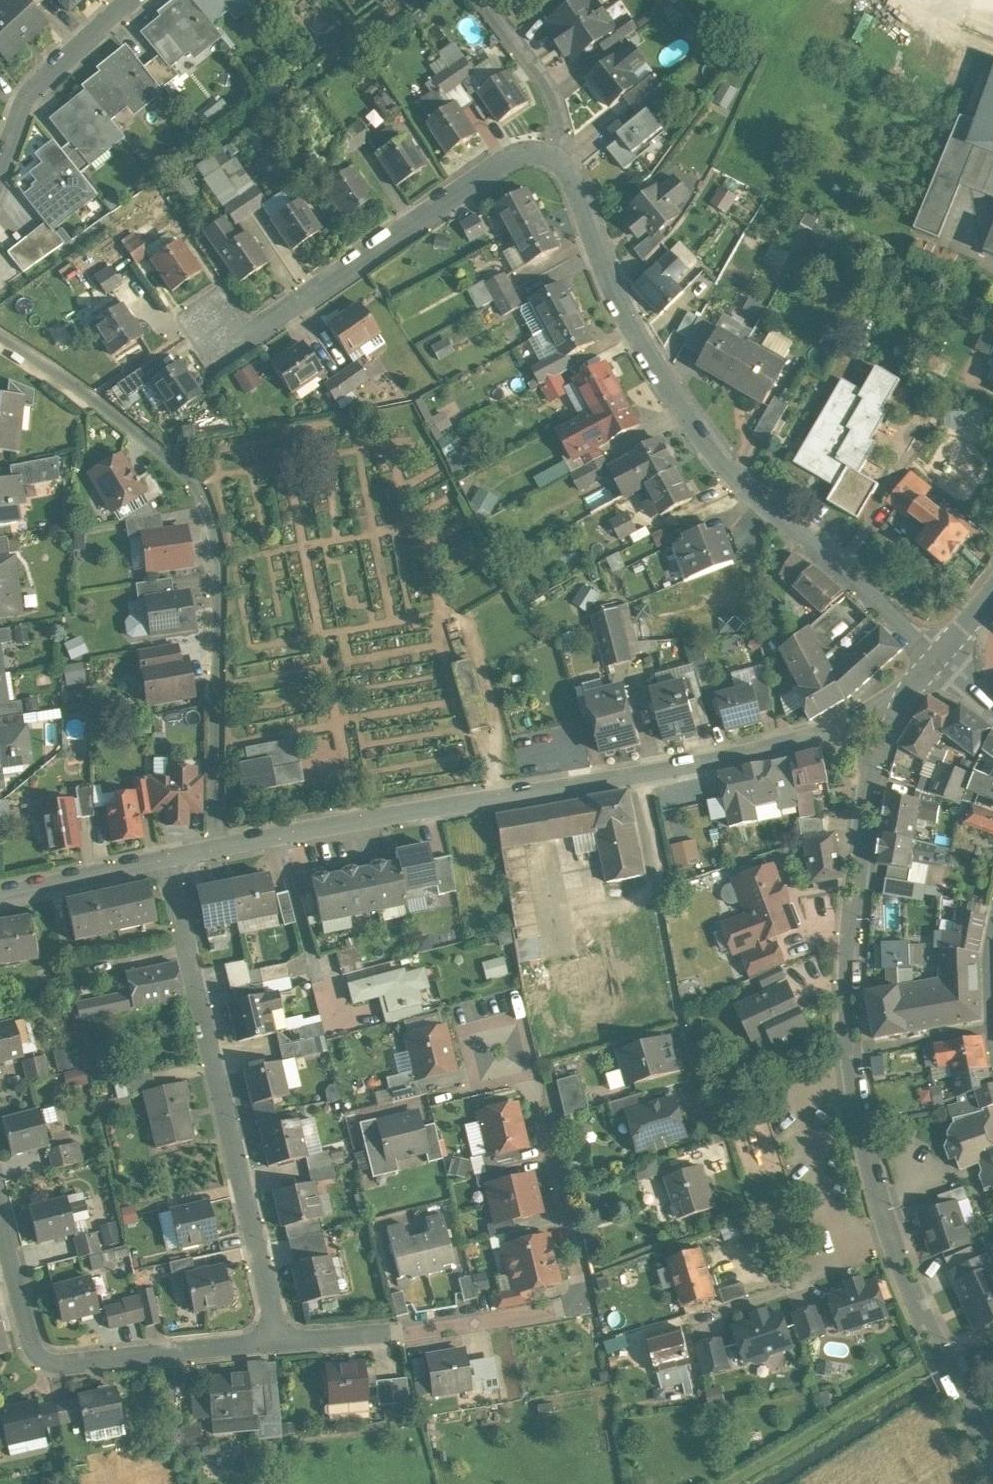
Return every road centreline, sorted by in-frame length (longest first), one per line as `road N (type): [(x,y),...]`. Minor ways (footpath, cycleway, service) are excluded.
road 1 (tertiary): [(882,753),(869,802),(848,1004),(865,1141),(889,1228),(992,1460)]
road 2 (residential): [(937,654),(745,483),(688,409),(624,306),(596,244),(570,148)]
road 3 (residential): [(838,727),(213,849)]
road 4 (residential): [(213,849),(215,576),(204,505),(181,471),(90,397),(0,337)]
road 5 (residential): [(163,860),(278,1343)]
road 6 (residential): [(570,148),(463,187),(254,335),(226,324)]
road 7 (residential): [(407,1333),(561,1306),(579,1293),(540,1075)]
road 8 (residential): [(0,1216),(38,1353),(61,1361),(278,1343)]
road 9 (residential): [(129,0),(31,87),(0,166)]
road 10 (residential): [(540,1075),(529,1016),(474,1024),(486,1082)]
road 11 (residential): [(489,0),(555,86),(570,148)]
road 12 (residential): [(163,860),(0,893)]
road 13 (residential): [(278,1343),(407,1333)]

